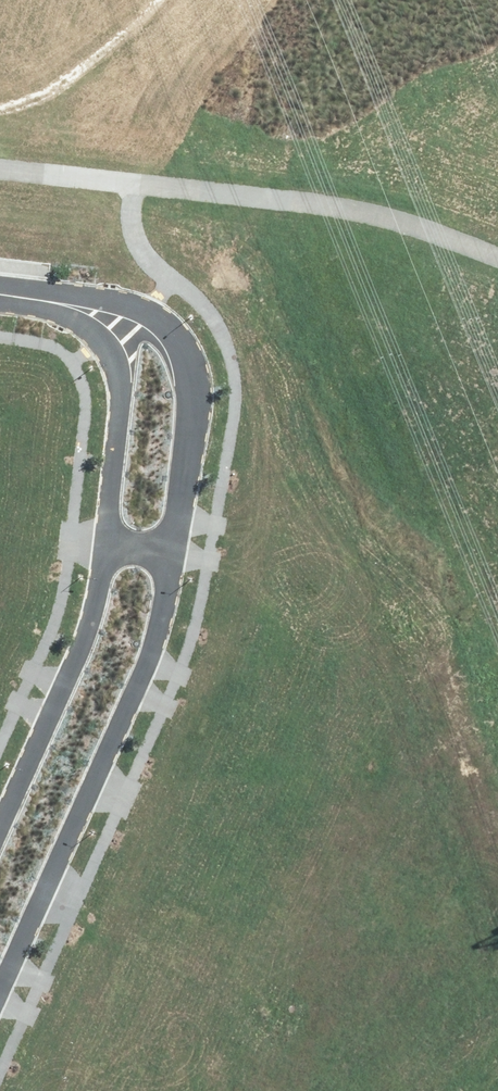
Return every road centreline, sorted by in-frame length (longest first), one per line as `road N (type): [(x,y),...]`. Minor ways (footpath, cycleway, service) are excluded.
road 1 (residential): [(174,544),(161,636),(0,985)]
road 2 (residential): [(0,293),(150,313),(188,350),(195,396),(174,544)]
road 3 (residential): [(104,535),(121,414),(112,355),(90,321),(0,294)]
road 4 (residential): [(0,818),(77,656),(104,535)]

